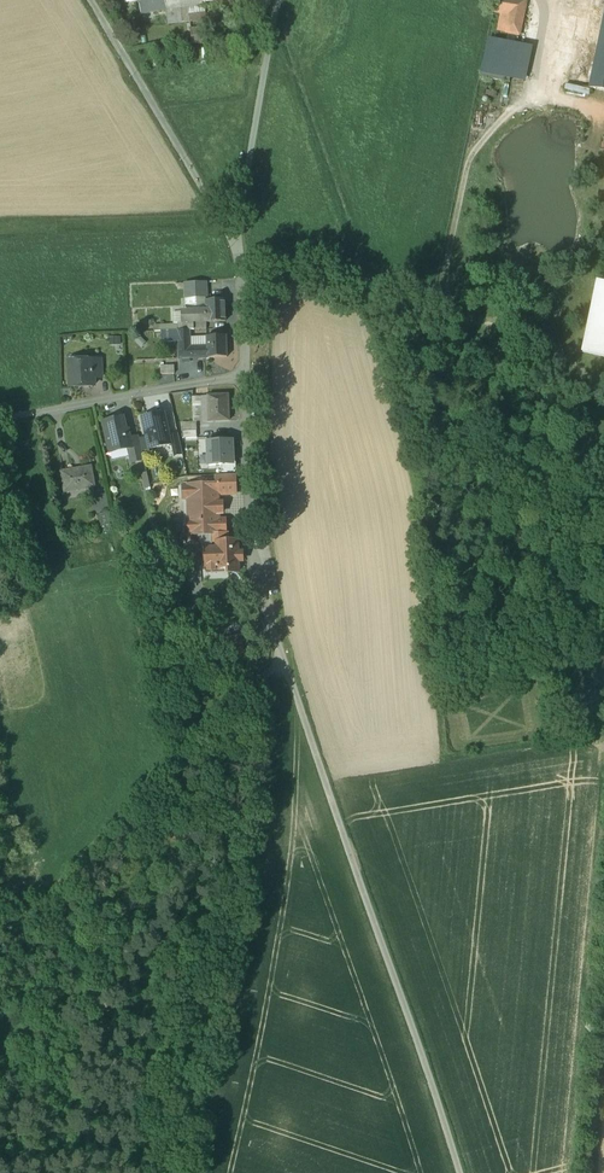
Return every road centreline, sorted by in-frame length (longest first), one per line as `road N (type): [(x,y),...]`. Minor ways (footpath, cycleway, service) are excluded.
road 1 (track): [(460,1172),(281,652),(253,682)]
road 2 (track): [(253,682),(0,957)]
road 3 (residential): [(281,652),(252,556),(244,375)]
road 4 (unclassified): [(235,237),(92,0)]
road 5 (residential): [(244,375),(0,417)]
road 6 (residential): [(278,0),(235,237)]
road 7 (residential): [(244,375),(235,237)]

